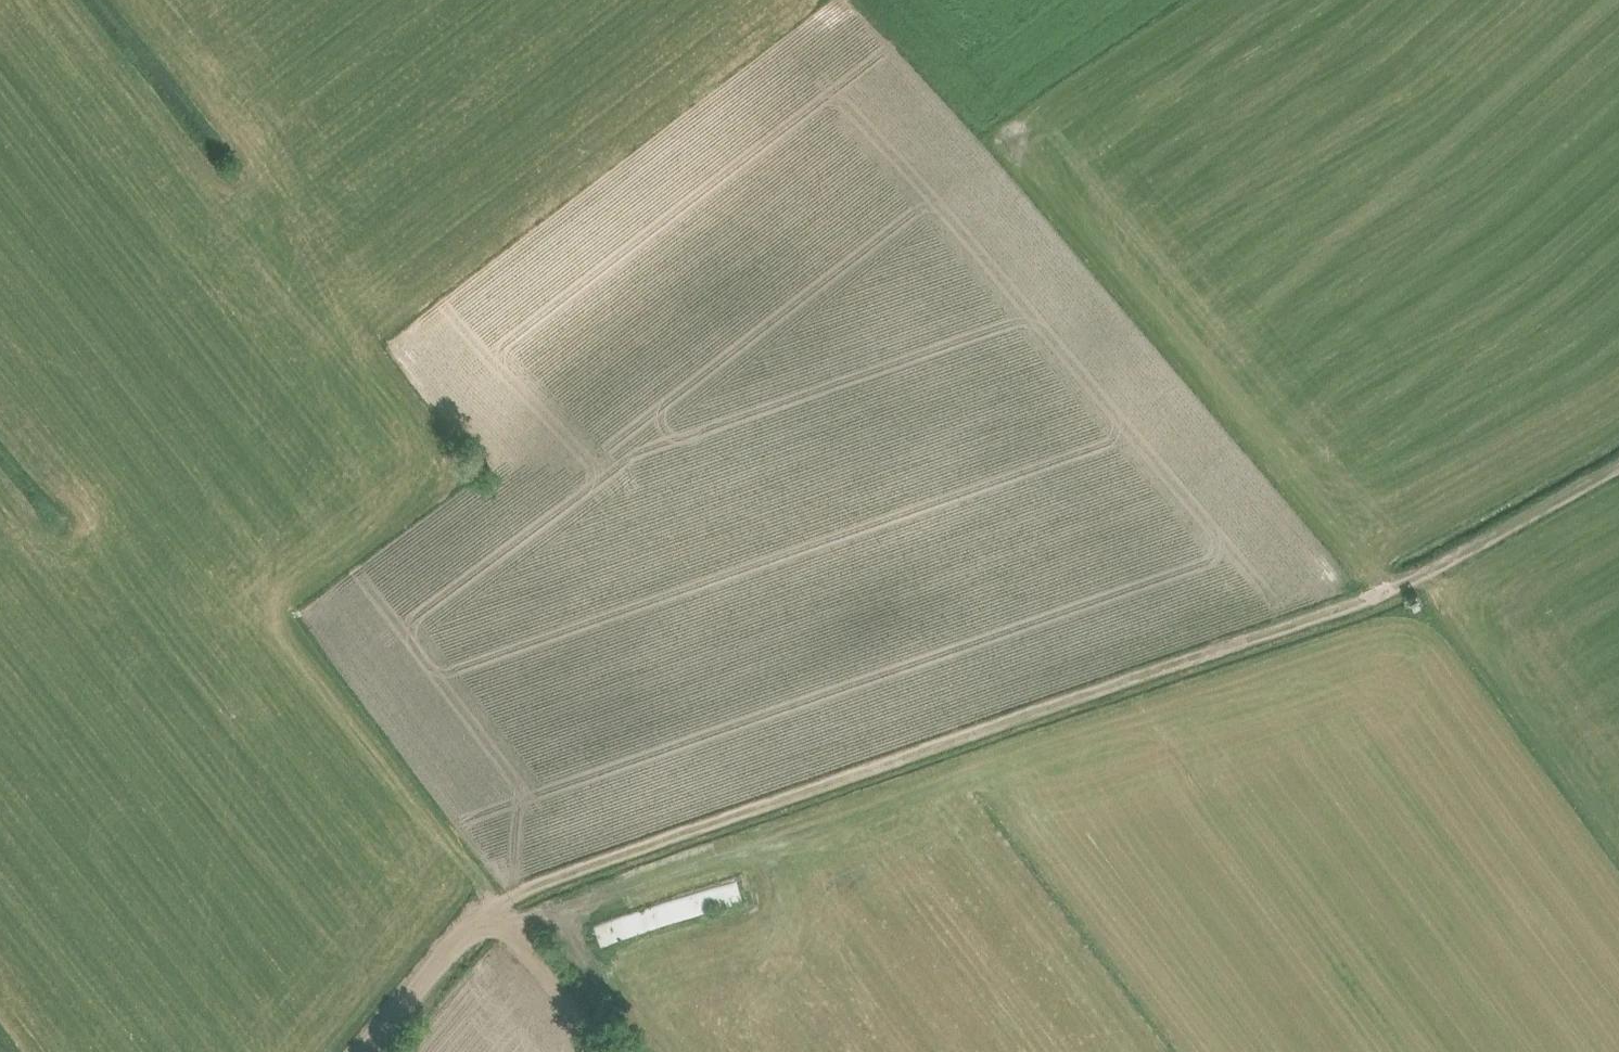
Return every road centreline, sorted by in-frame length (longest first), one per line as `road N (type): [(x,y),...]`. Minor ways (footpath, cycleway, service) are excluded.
road 1 (track): [(617,1051),(528,946),(496,920),(473,925),(367,1051)]

